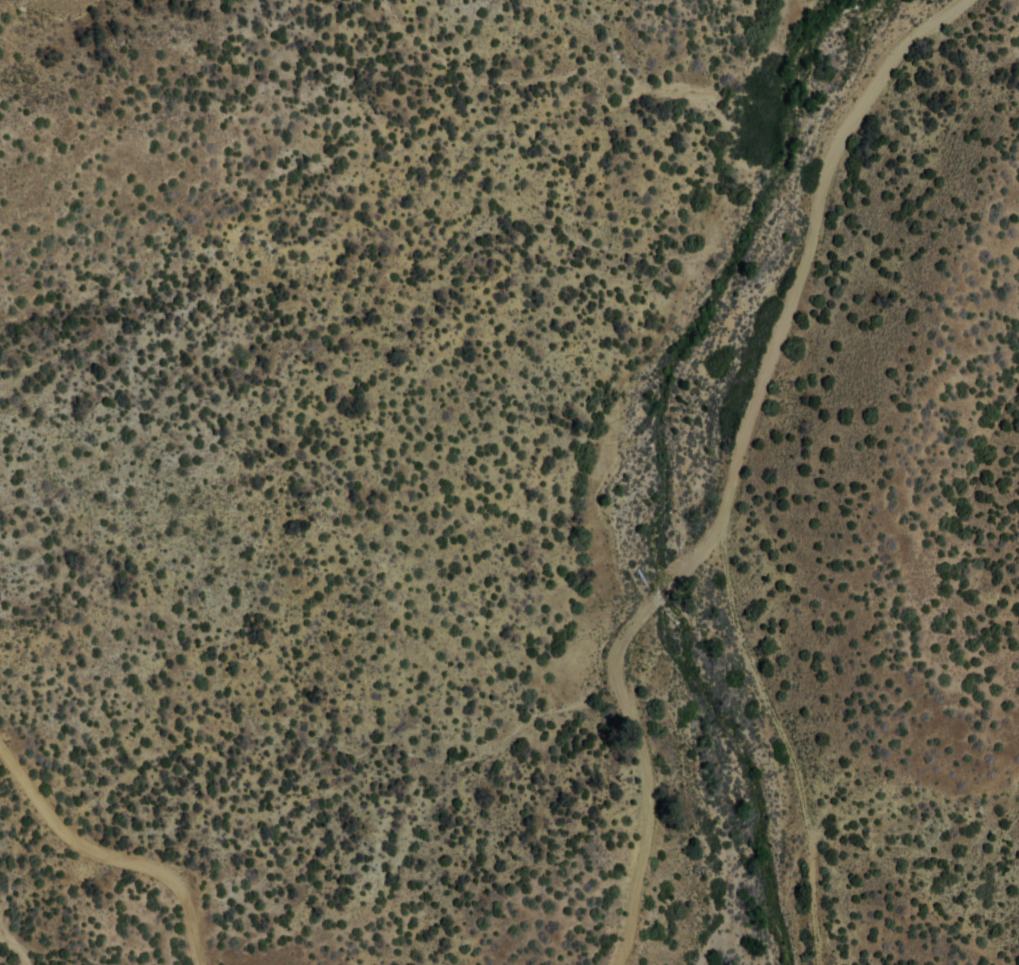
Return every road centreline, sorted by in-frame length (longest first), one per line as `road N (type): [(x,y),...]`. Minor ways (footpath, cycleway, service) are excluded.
road 1 (residential): [(814,964),(800,794),(729,628),(716,553),(719,504),(746,398),(814,229),(833,137),(895,45),(953,0)]

